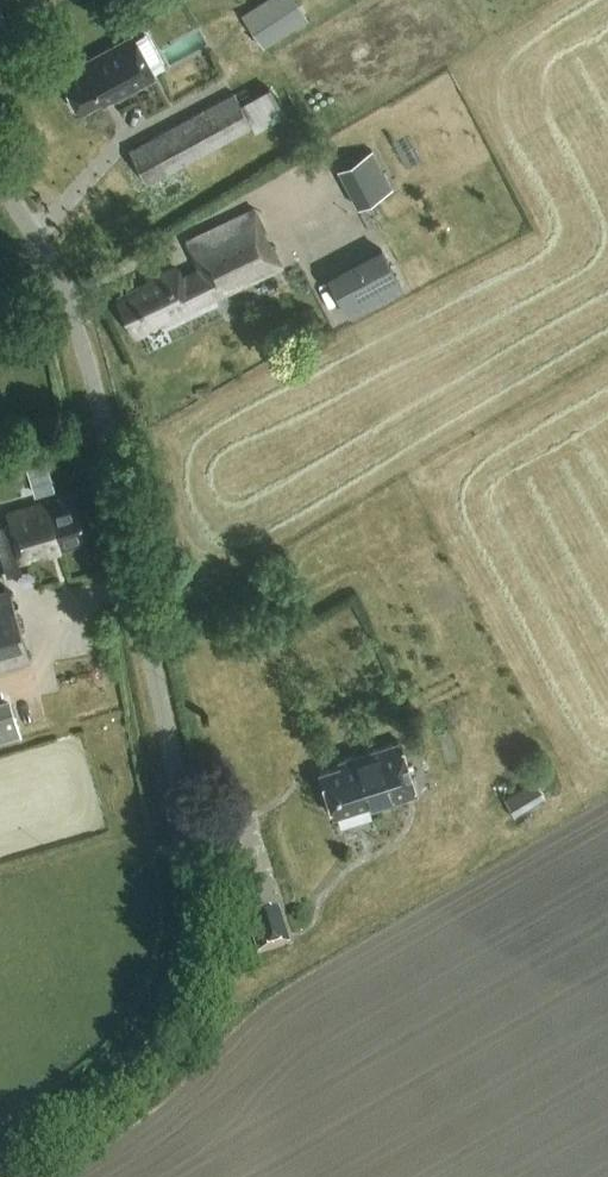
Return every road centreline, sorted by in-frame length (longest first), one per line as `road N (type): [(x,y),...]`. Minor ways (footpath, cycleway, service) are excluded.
road 1 (unclassified): [(0,1163),(123,1086),(165,1035),(198,934),(194,859),(104,411),(79,328),(0,183)]

